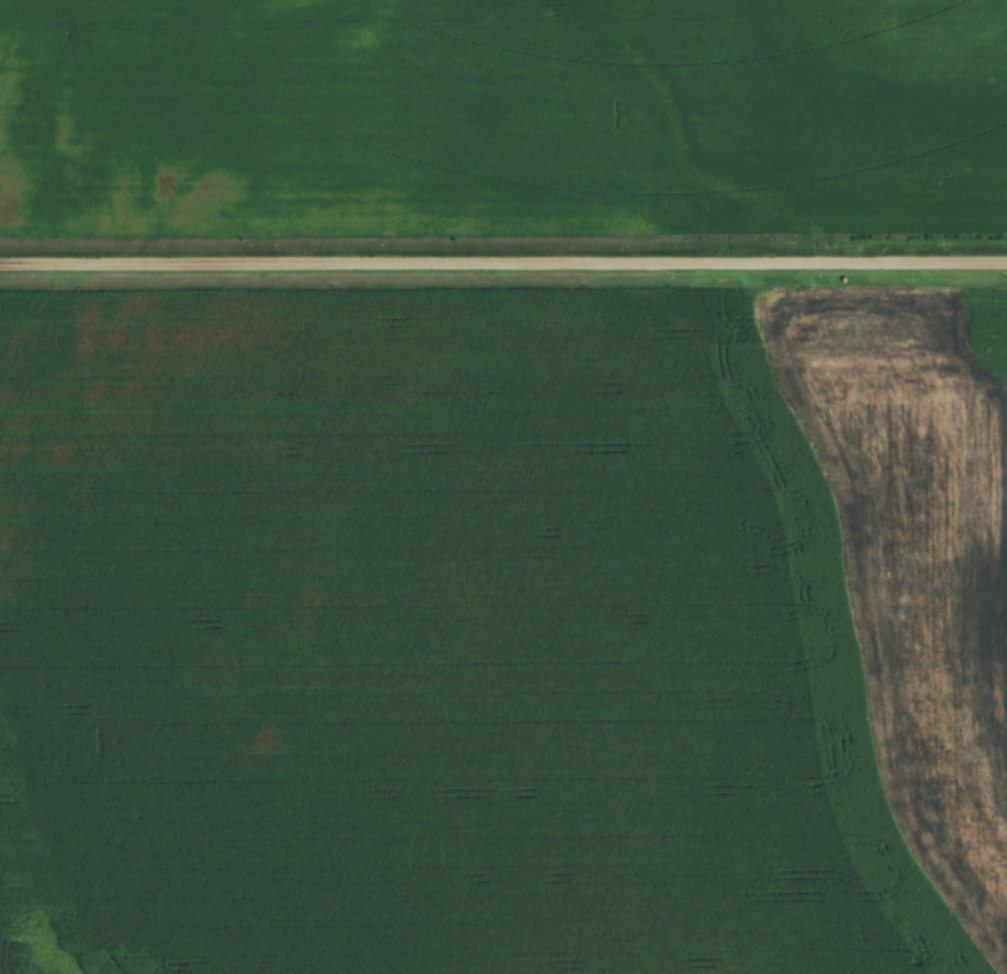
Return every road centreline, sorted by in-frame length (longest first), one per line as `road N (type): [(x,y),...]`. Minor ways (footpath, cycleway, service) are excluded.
road 1 (residential): [(1006,267),(0,269)]

